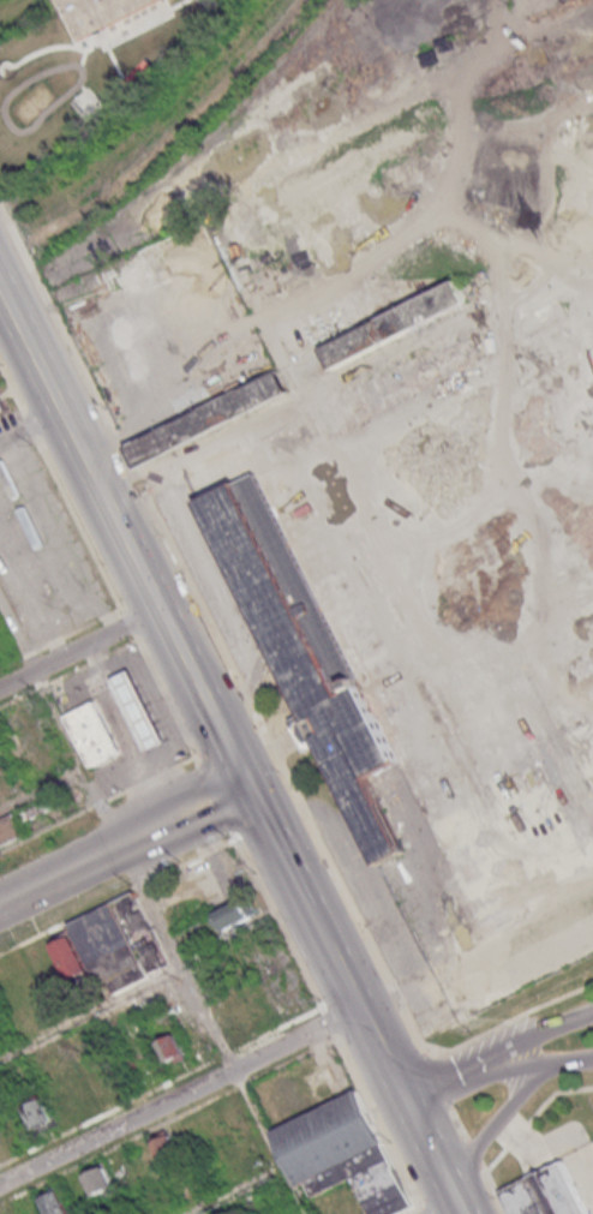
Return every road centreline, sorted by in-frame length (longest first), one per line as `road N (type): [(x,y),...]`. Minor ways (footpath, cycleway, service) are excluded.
road 1 (secondary): [(245,784),(0,293)]
road 2 (residential): [(360,1012),(0,1189)]
road 3 (tertiary): [(0,904),(245,784)]
road 4 (secondary): [(403,1099),(298,889)]
road 5 (residential): [(158,610),(0,684)]
road 6 (secondary): [(447,1185),(514,1107),(568,1064)]
road 7 (tertiary): [(403,1099),(568,1064)]
road 8 (tertiary): [(515,1046),(403,1099)]

